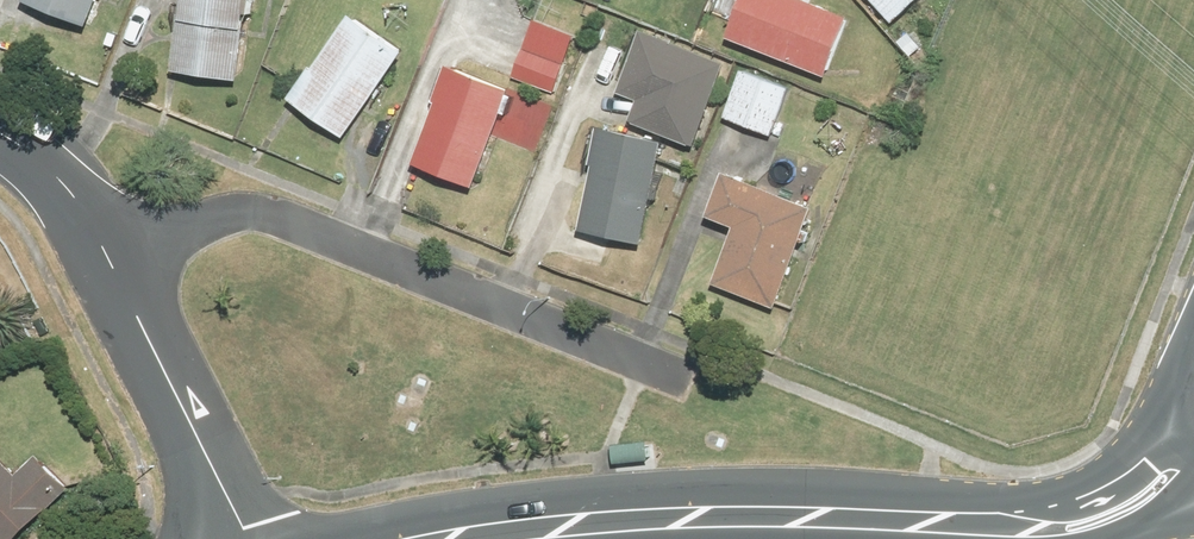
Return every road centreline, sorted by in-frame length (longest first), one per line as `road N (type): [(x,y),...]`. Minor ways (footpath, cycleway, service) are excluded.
road 1 (residential): [(109,261),(235,213),(268,212),(690,380)]
road 2 (secondary): [(561,538),(809,518),(979,530)]
road 3 (residential): [(241,538),(109,261)]
road 4 (secondary): [(979,530),(1153,451)]
road 5 (residential): [(109,261),(57,176),(0,133)]

